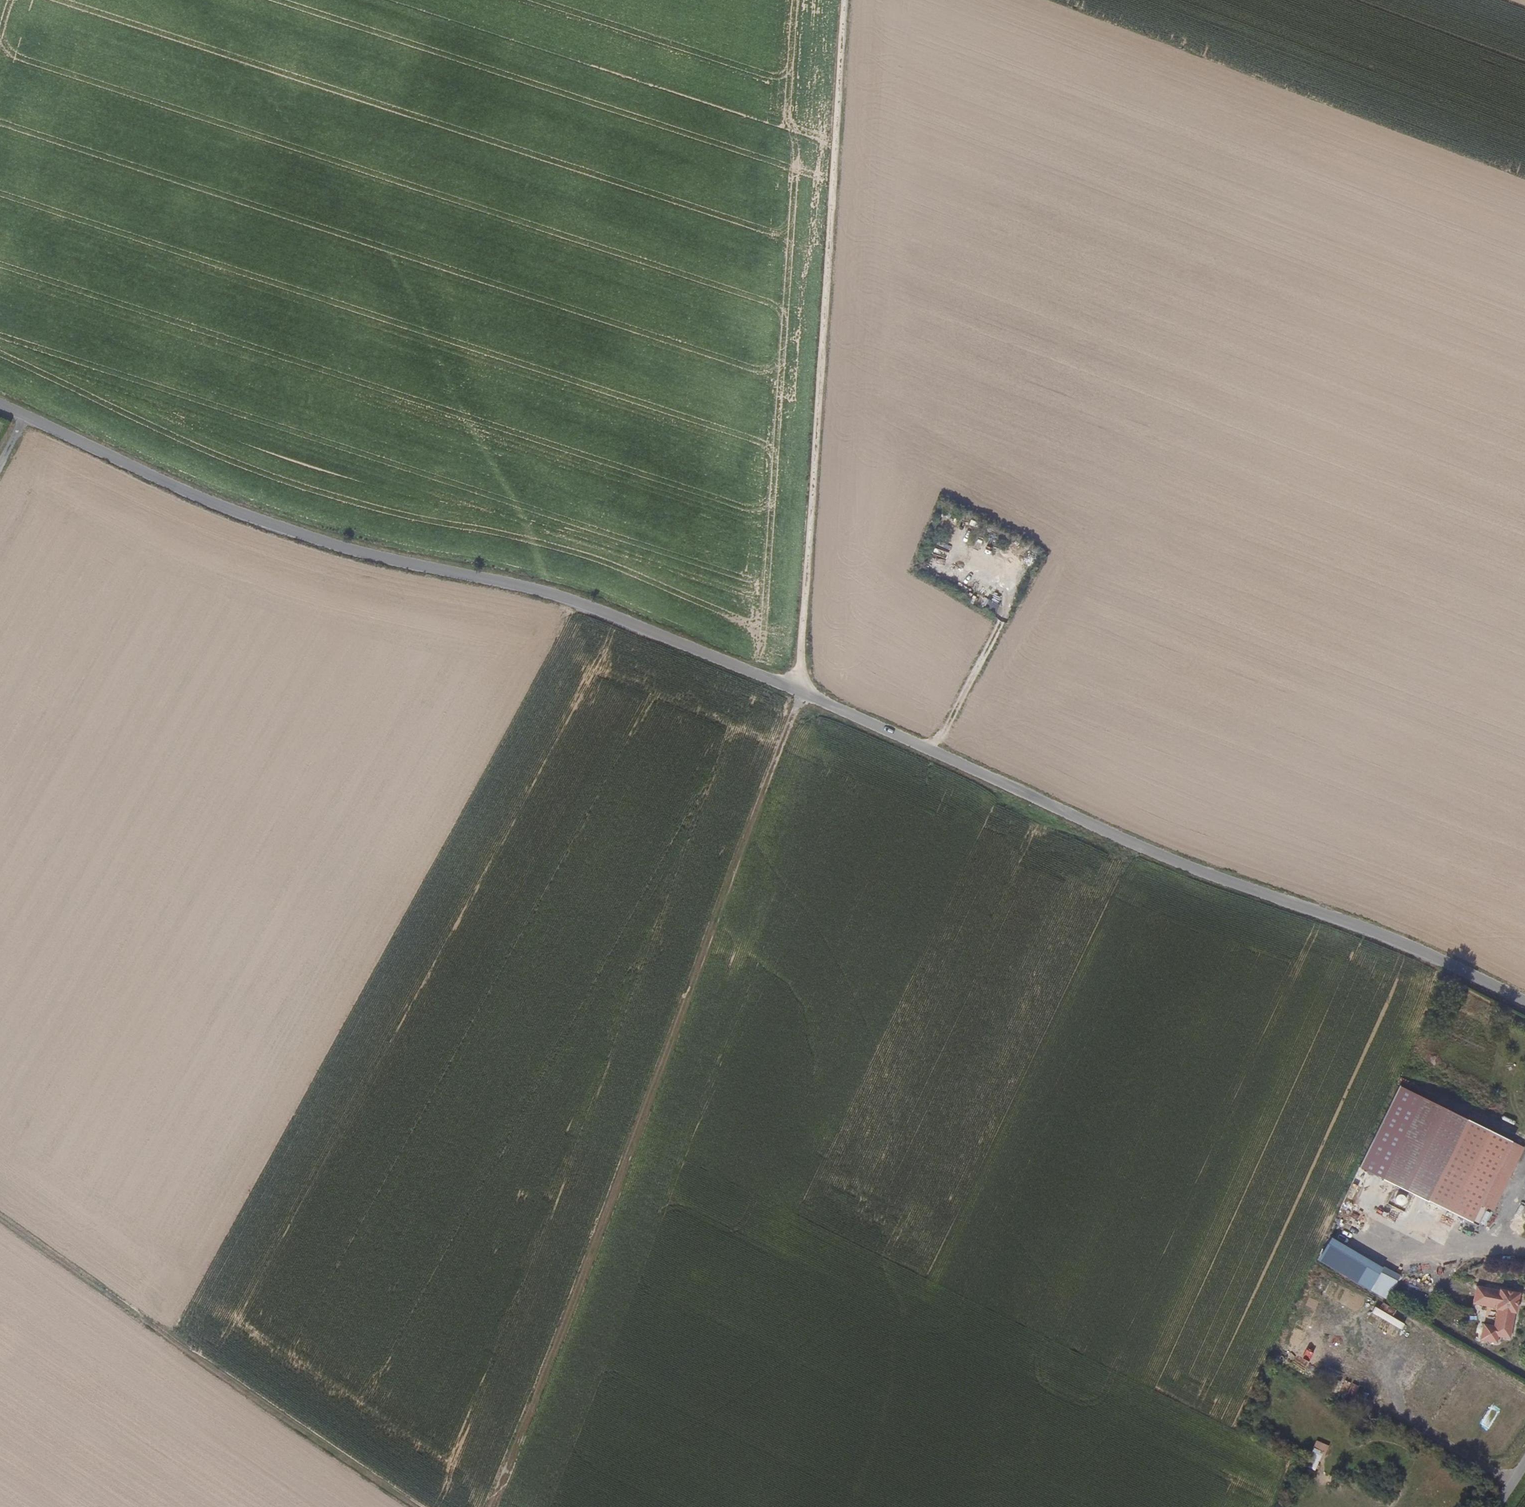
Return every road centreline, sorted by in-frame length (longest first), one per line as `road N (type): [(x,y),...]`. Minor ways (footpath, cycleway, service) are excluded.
road 1 (track): [(798,690),(487,1506)]
road 2 (unclassified): [(793,688),(687,654),(568,600),(344,555),(145,476),(0,408)]
road 3 (residential): [(1524,1006),(1422,949),(1201,875),(793,688)]
road 4 (track): [(793,688),(840,0)]
road 5 (track): [(0,1221),(415,1506)]

